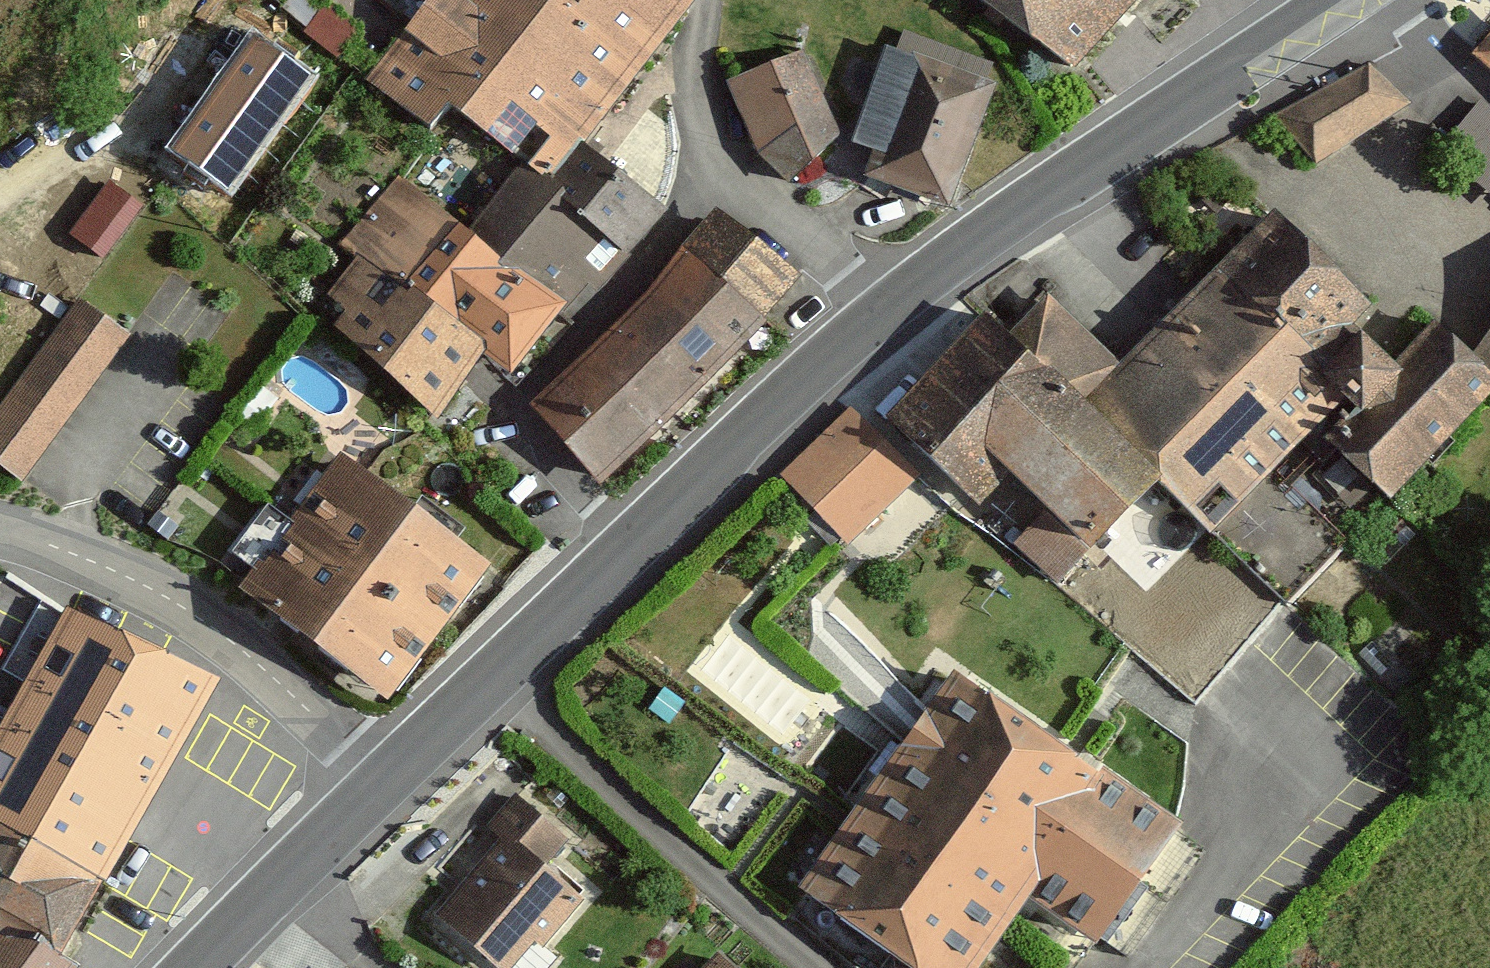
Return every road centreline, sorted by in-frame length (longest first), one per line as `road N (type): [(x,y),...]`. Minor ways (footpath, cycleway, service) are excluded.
road 1 (secondary): [(387,793),(494,676),(894,311),(1331,0)]
road 2 (residential): [(387,793),(207,621),(130,573),(0,528)]
road 3 (secondary): [(198,967),(387,793)]

